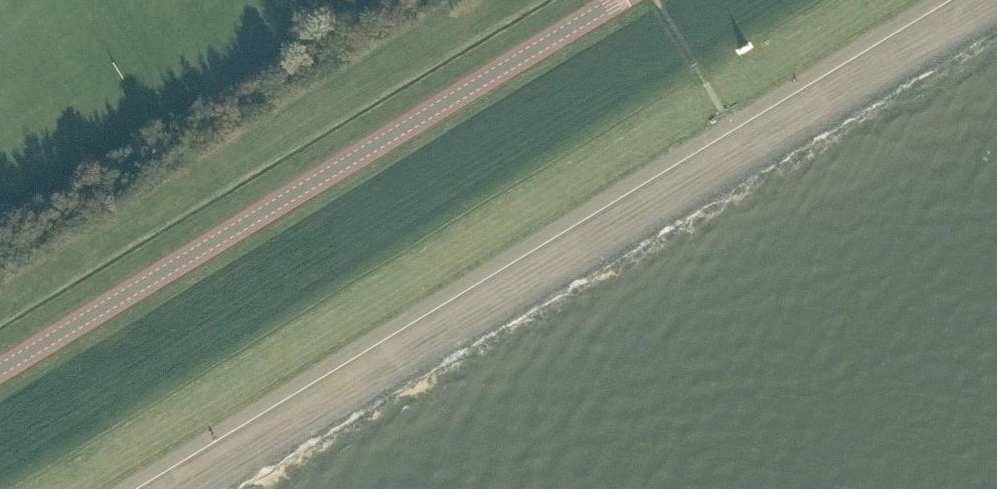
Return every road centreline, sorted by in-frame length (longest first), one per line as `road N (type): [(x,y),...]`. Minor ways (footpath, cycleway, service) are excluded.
road 1 (tertiary): [(0,369),(621,0)]

